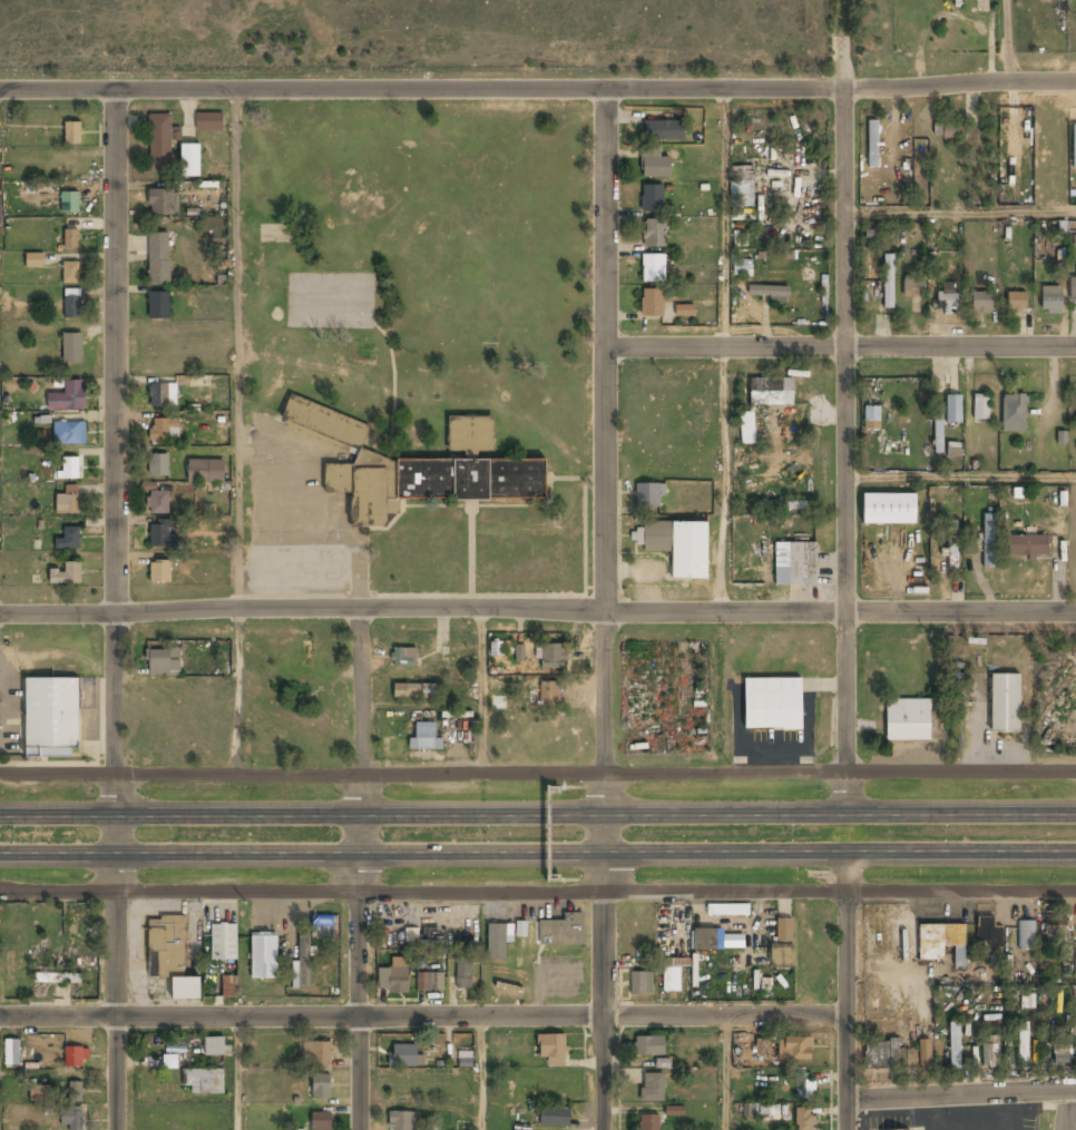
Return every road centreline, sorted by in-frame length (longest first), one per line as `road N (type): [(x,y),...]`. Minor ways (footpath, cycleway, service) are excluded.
road 1 (residential): [(1075,83),(840,91),(0,90)]
road 2 (residential): [(0,894),(1075,890)]
road 3 (residential): [(1075,613),(0,616)]
road 4 (trunk): [(0,854),(1075,852)]
road 5 (trunk): [(1075,815),(0,817)]
road 6 (residential): [(0,775),(1075,774)]
road 7 (residential): [(118,1129),(115,90)]
road 8 (residential): [(603,1129),(604,90)]
road 9 (residential): [(848,1016),(0,1016)]
road 10 (residential): [(844,816),(840,91)]
road 11 (residential): [(360,1129),(363,609)]
road 12 (residential): [(1075,346),(608,345)]
road 13 (residential): [(847,1129),(849,853)]
road 14 (residential): [(1075,1091),(848,1101)]

